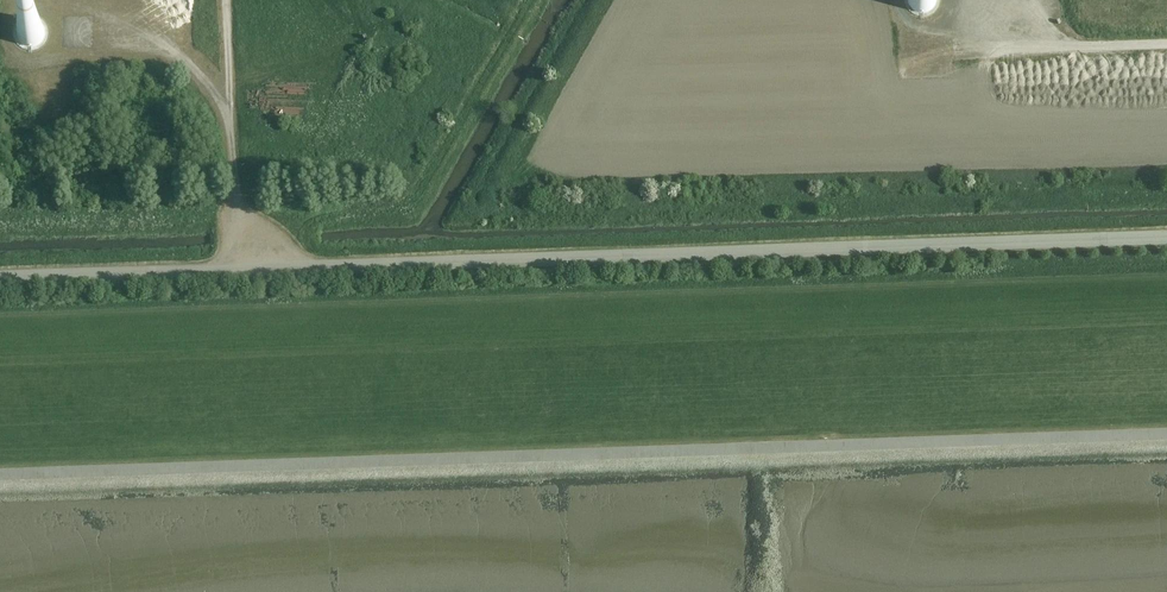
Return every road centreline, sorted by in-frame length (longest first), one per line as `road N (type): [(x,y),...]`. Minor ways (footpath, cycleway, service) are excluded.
road 1 (unclassified): [(1166,238),(0,275)]
road 2 (track): [(238,268),(227,0)]
road 3 (track): [(983,37),(1166,35)]

